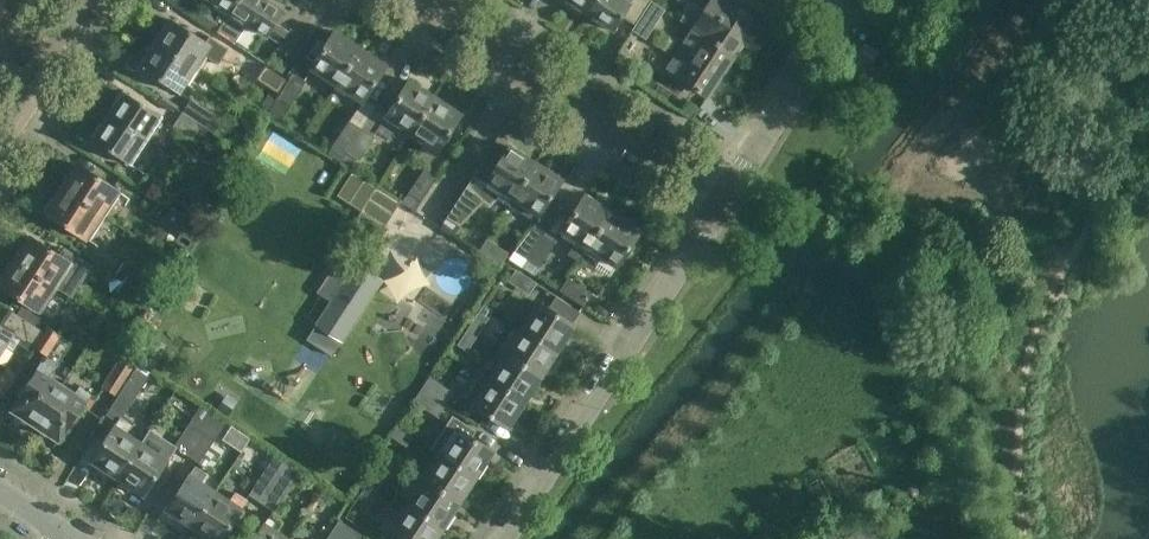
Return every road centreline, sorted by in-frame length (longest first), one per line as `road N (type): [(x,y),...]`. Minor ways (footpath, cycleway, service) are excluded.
road 1 (residential): [(499,538),(728,195)]
road 2 (residential): [(728,195),(422,0)]
road 3 (residential): [(728,195),(852,0)]
road 4 (residential): [(0,123),(80,0)]

